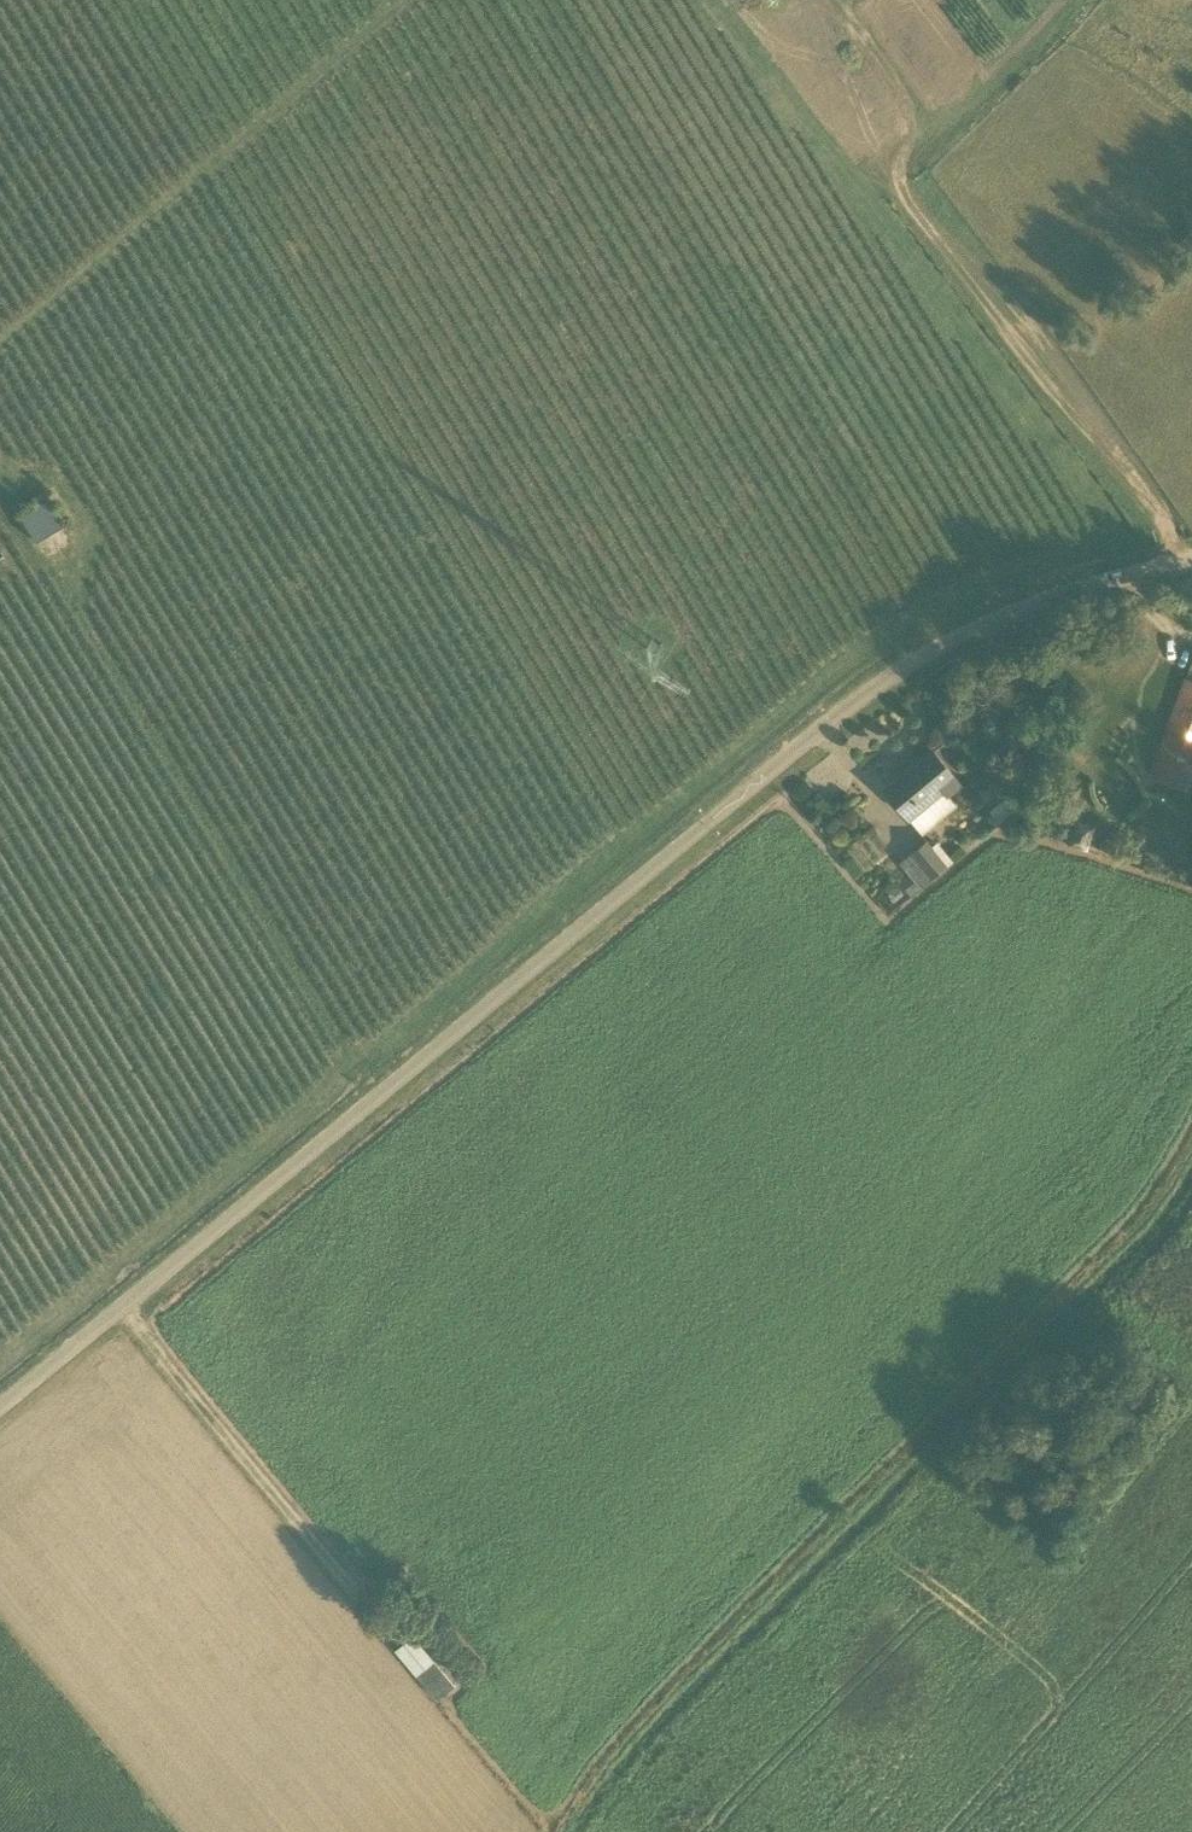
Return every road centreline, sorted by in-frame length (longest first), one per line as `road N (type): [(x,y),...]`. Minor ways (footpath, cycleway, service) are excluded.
road 1 (unclassified): [(0,1415),(837,716),(926,656),(1036,604),(1191,562)]

